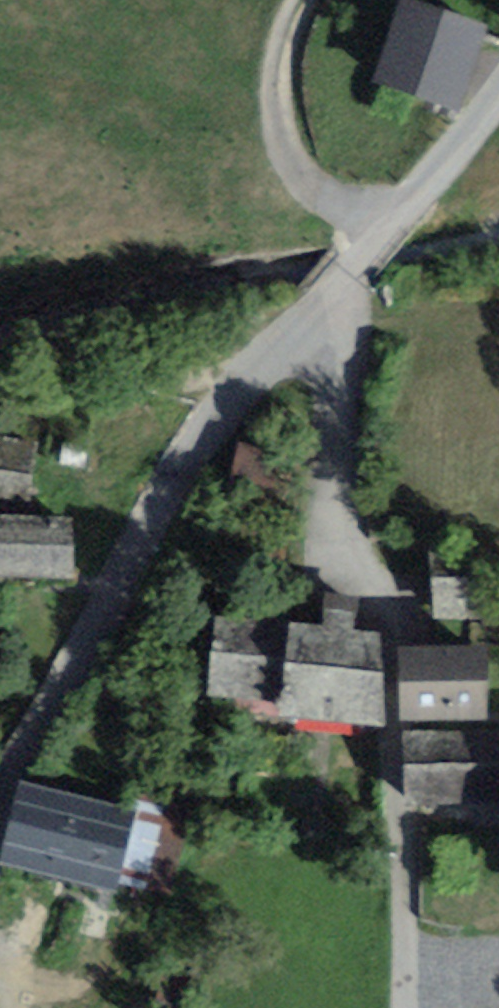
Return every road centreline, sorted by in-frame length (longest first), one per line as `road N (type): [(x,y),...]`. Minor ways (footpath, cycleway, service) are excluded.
road 1 (unclassified): [(334,308),(339,467),(388,644),(404,1007)]
road 2 (unclassified): [(334,308),(271,353),(223,409),(41,718),(0,809)]
road 3 (track): [(383,234),(317,184),(293,146),(280,94),(285,37),(301,0)]
road 4 (unclassified): [(498,88),(334,308)]

